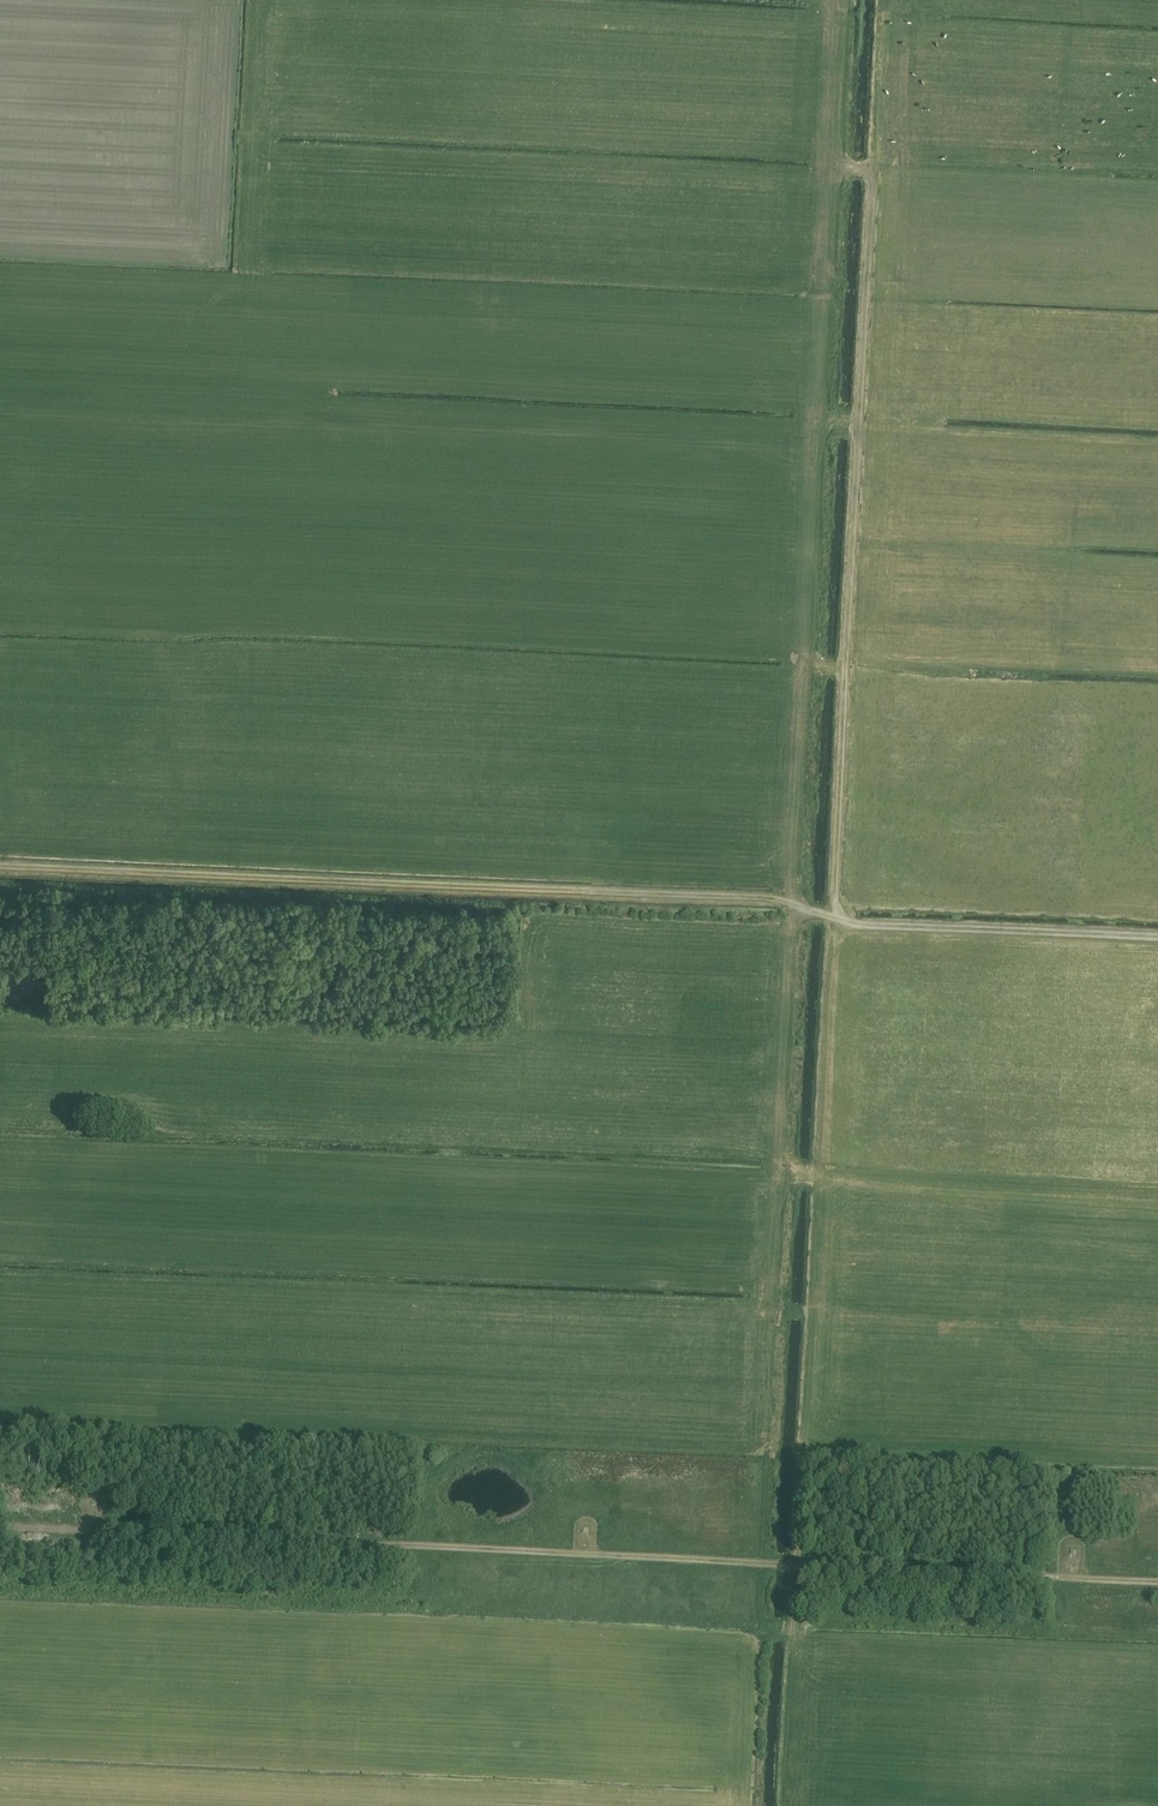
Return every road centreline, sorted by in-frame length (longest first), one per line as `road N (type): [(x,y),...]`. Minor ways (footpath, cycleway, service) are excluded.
road 1 (track): [(1157,937),(861,926),(768,900),(0,868)]
road 2 (track): [(839,919),(868,190),(853,171)]

